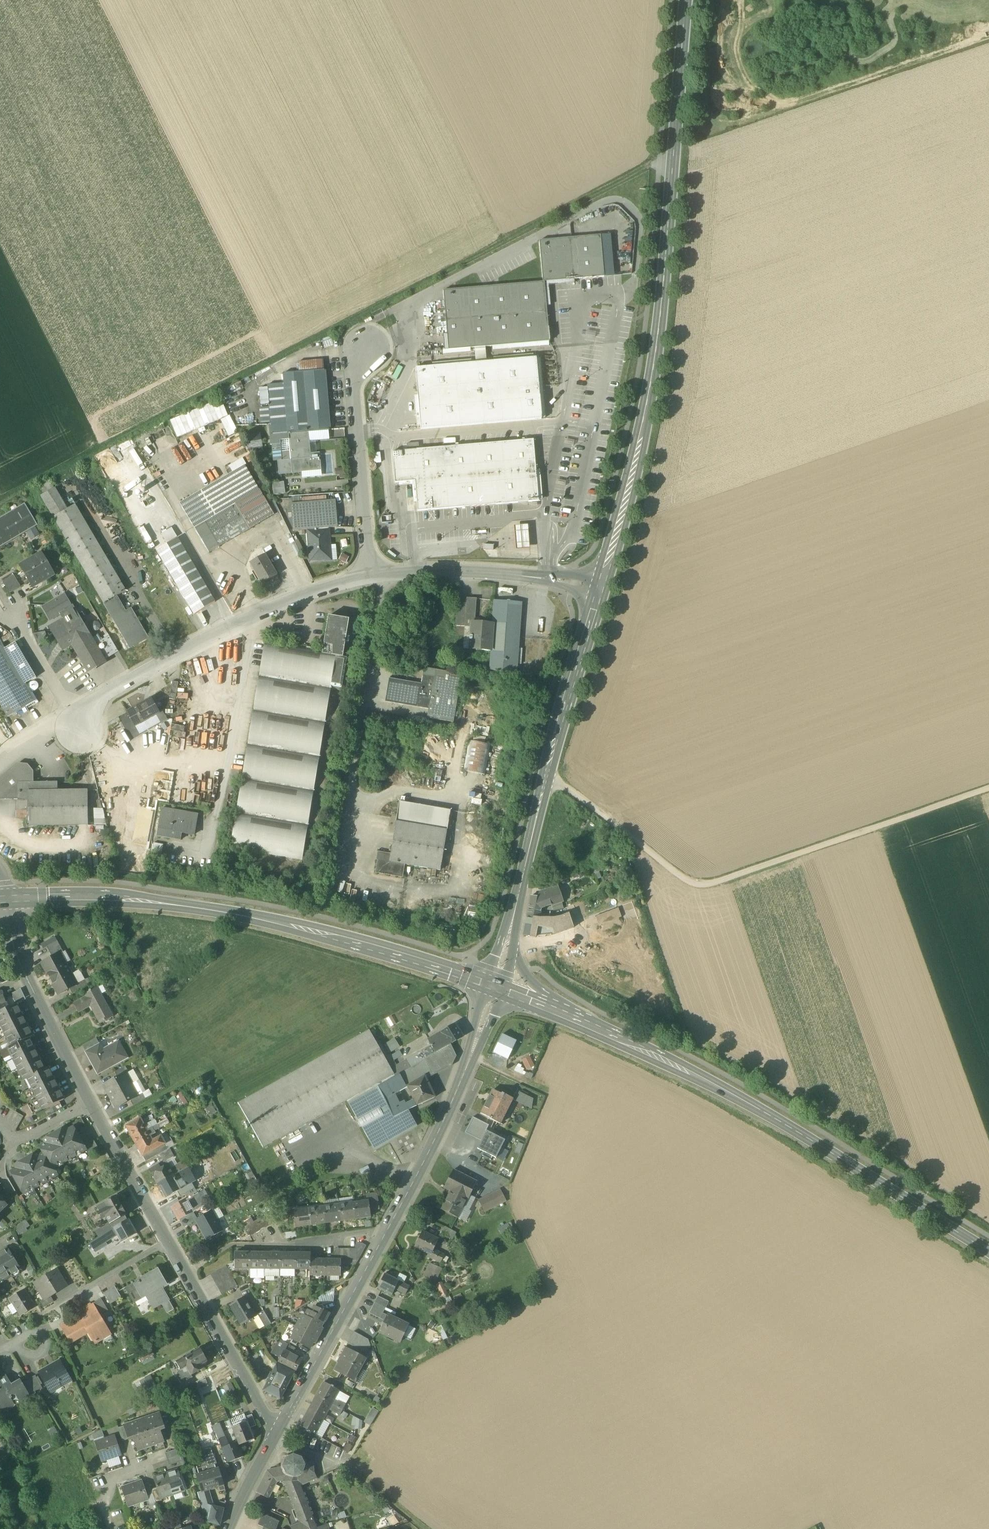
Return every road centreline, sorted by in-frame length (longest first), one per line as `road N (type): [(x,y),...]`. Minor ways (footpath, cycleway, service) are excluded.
road 1 (track): [(0,501),(653,164),(673,164)]
road 2 (tertiary): [(601,585),(658,332),(685,0)]
road 3 (secondary): [(495,987),(228,913),(123,901),(2,901)]
road 4 (track): [(547,773),(687,882),(709,884),(988,788)]
road 5 (secondary): [(988,1252),(738,1099),(577,1018)]
road 6 (tertiary): [(510,930),(601,585)]
road 7 (unclassified): [(369,579),(231,626),(72,712)]
road 8 (tertiary): [(383,1235),(475,1048),(495,987)]
road 9 (unclassified): [(601,585),(464,572),(369,579)]
road 10 (unclassified): [(369,579),(352,389),(368,356)]
road 11 (tertiary): [(275,1434),(383,1235)]
road 12 (tertiary): [(275,1434),(167,1241)]
road 13 (tertiary): [(90,1100),(27,978),(2,901)]
road 14 (tertiary): [(167,1241),(90,1100)]
road 15 (residential): [(383,1235),(251,1245)]

